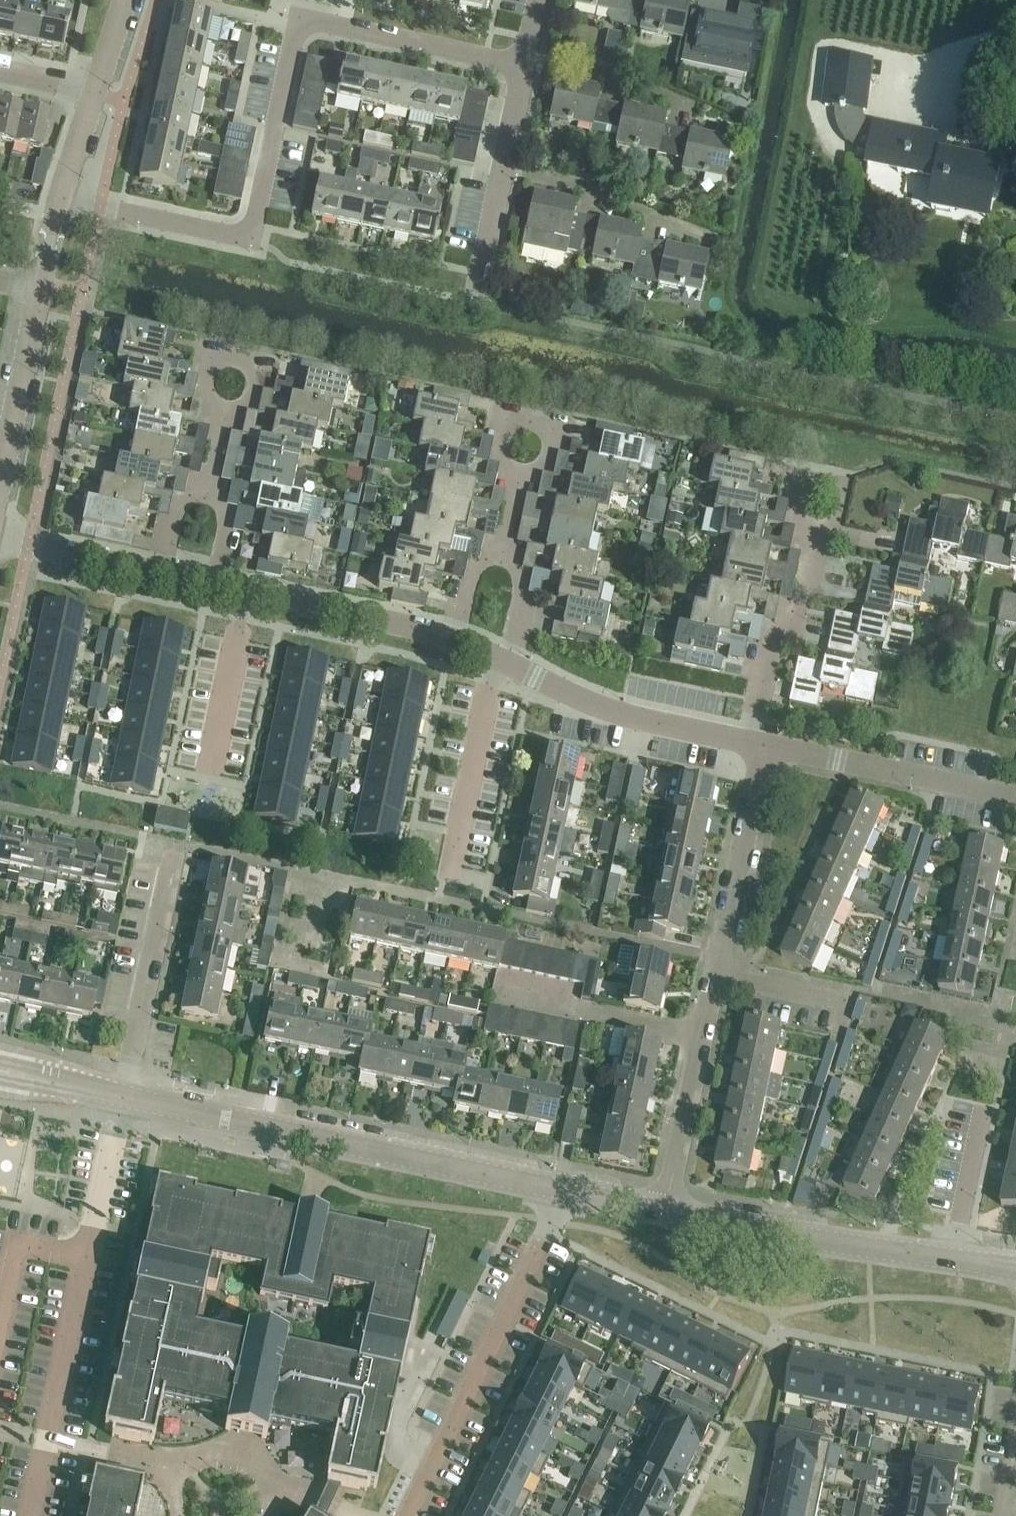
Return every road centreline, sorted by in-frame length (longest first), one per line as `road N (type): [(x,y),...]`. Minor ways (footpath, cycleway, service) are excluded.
road 1 (residential): [(665,1213),(763,746)]
road 2 (residential): [(252,238),(299,20),(527,64)]
road 3 (tertiary): [(564,1191),(123,1097)]
road 4 (residential): [(32,1515),(123,1097)]
road 5 (residential): [(407,1515),(564,1191)]
road 6 (tertiary): [(955,1261),(665,1213)]
road 7 (residential): [(123,1097),(178,845)]
road 8 (residential): [(1015,799),(763,746)]
road 9 (residential): [(751,743),(601,708),(511,665)]
road 10 (residential): [(751,743),(773,642),(816,571),(821,505)]
road 11 (residential): [(452,883),(498,658)]
road 12 (residential): [(455,641),(247,592)]
road 13 (residential): [(0,479),(43,284)]
road 14 (residential): [(252,238),(61,196)]
road 15 (residential): [(210,771),(247,592)]
road 16 (residential): [(701,114),(654,90),(527,64)]
road 17 (residential): [(680,227),(595,193),(507,172)]
road 18 (residential): [(164,575),(0,540)]
road 19 (residential): [(955,1261),(983,1108)]
road 20 (residential): [(481,304),(507,172)]
road 21 (residential): [(505,549),(525,587),(511,665)]

